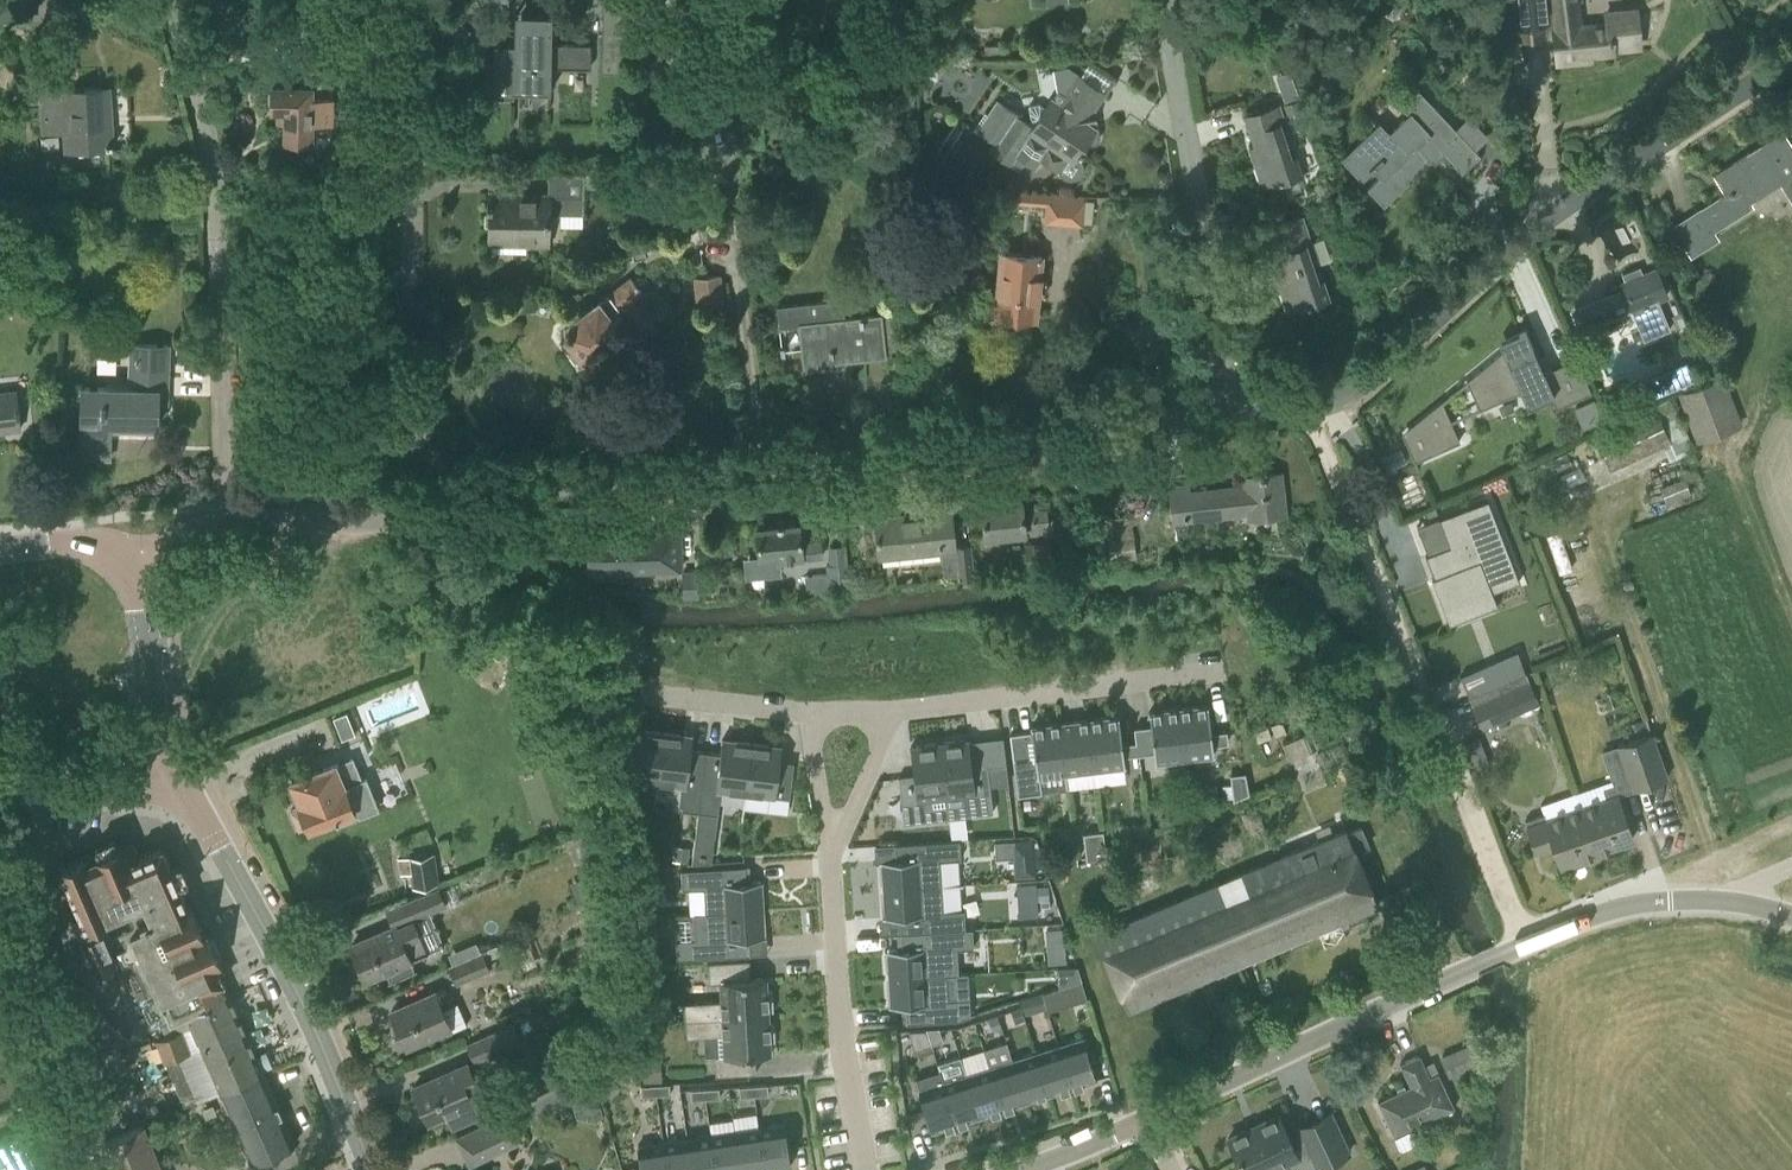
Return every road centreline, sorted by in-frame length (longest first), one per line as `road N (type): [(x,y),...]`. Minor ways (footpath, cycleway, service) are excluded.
road 1 (residential): [(459,502),(849,460),(1220,408)]
road 2 (residential): [(1220,408),(1342,402),(1375,381),(1526,239),(1791,59)]
road 3 (track): [(1516,946),(1356,556),(1320,409)]
road 4 (residential): [(221,527),(219,147),(191,0)]
road 5 (residential): [(459,502),(405,398),(412,0)]
road 6 (residential): [(835,723),(826,789),(836,970),(863,1169)]
road 7 (tertiary): [(371,1169),(277,956),(202,824),(162,792)]
road 8 (residential): [(1220,408),(1173,0)]
road 9 (residential): [(835,723),(1207,673)]
road 10 (residential): [(1146,1117),(1473,966)]
road 11 (unclassified): [(1791,913),(1671,902),(1516,946)]
road 12 (tertiary): [(162,792),(148,611),(126,557)]
road 13 (unclassified): [(221,527),(370,524),(429,507)]
road 14 (residential): [(628,692),(835,723)]
road 15 (tertiary): [(162,792),(0,792)]
road 16 (residential): [(1026,1169),(1146,1117)]
road 17 (tertiary): [(0,552),(60,544),(126,557)]

